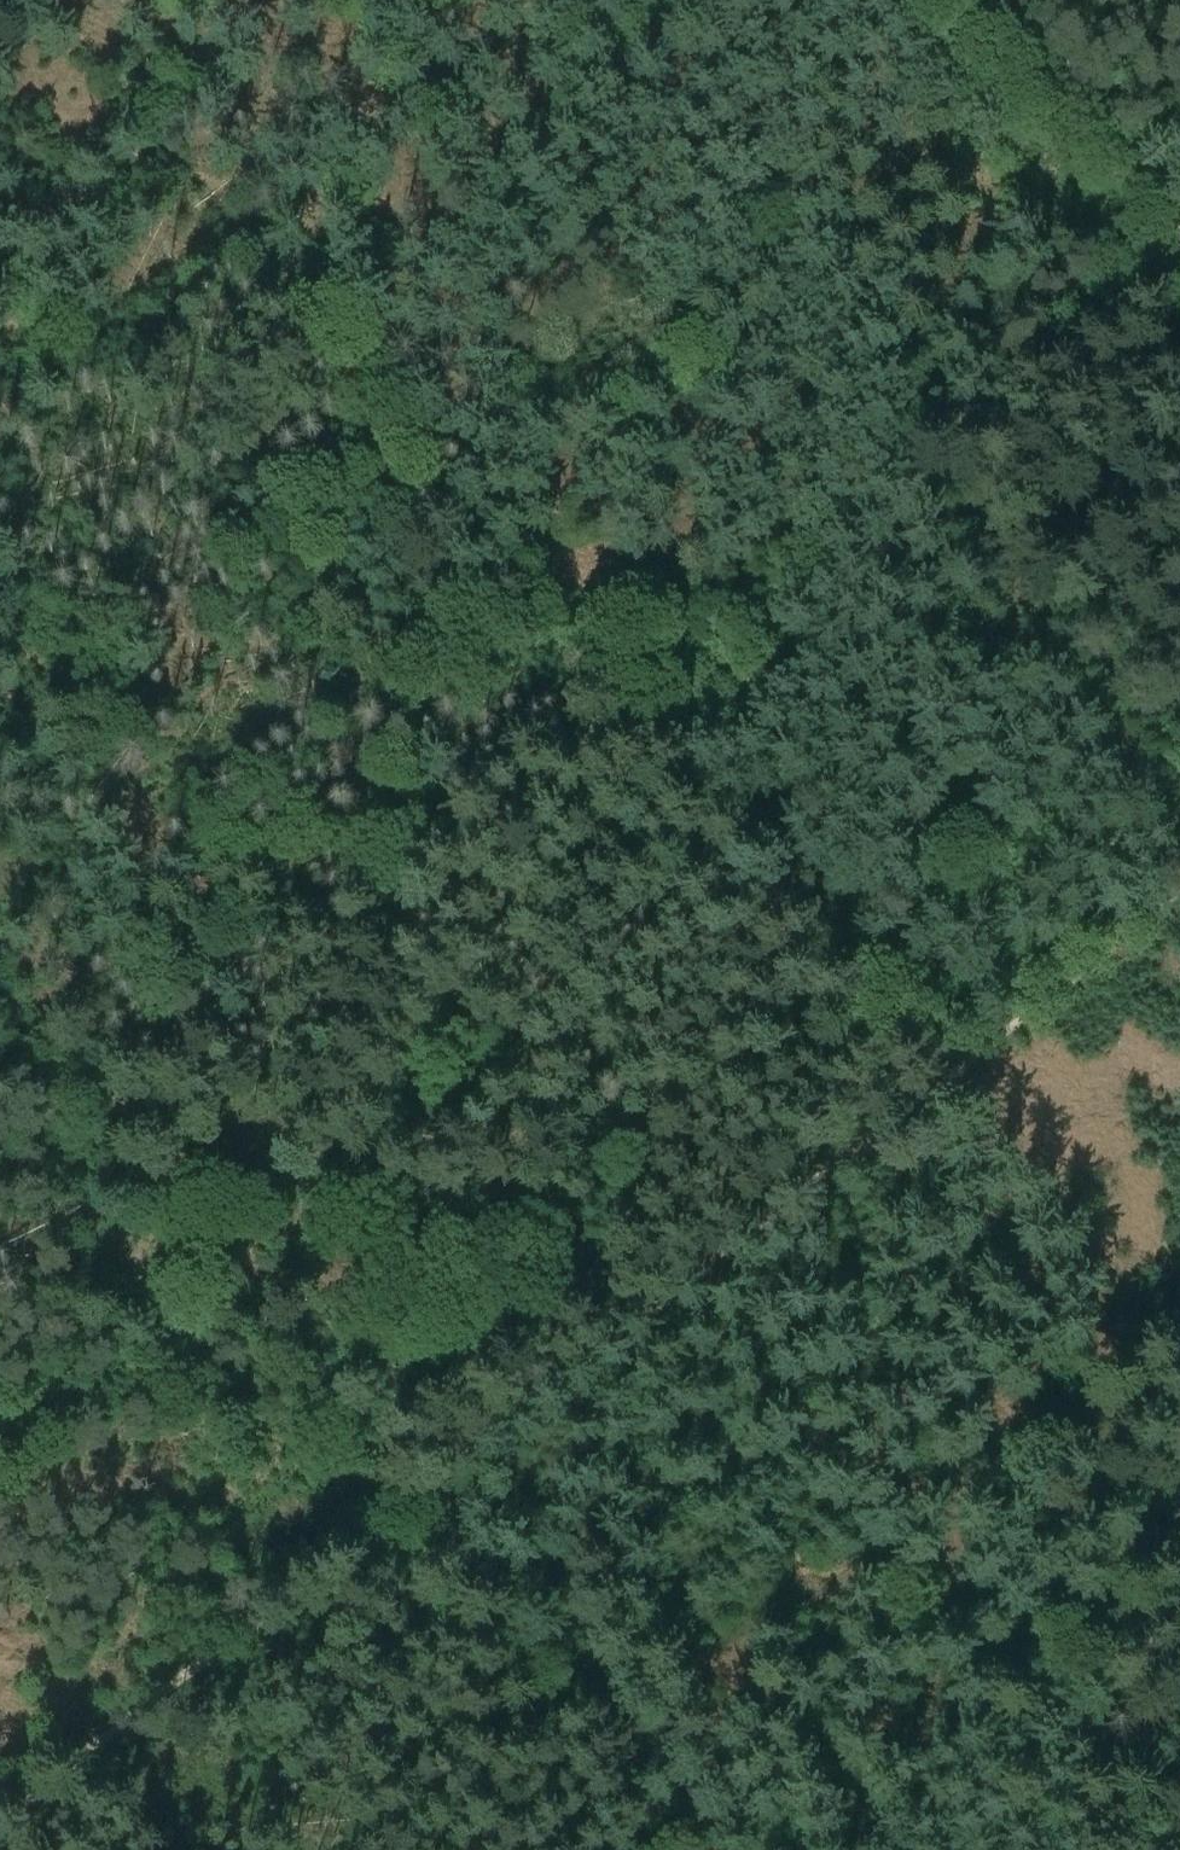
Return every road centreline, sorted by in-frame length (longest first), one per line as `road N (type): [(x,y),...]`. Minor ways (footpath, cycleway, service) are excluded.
road 1 (track): [(0,1799),(1179,887)]
road 2 (tertiary): [(1179,240),(980,0)]

